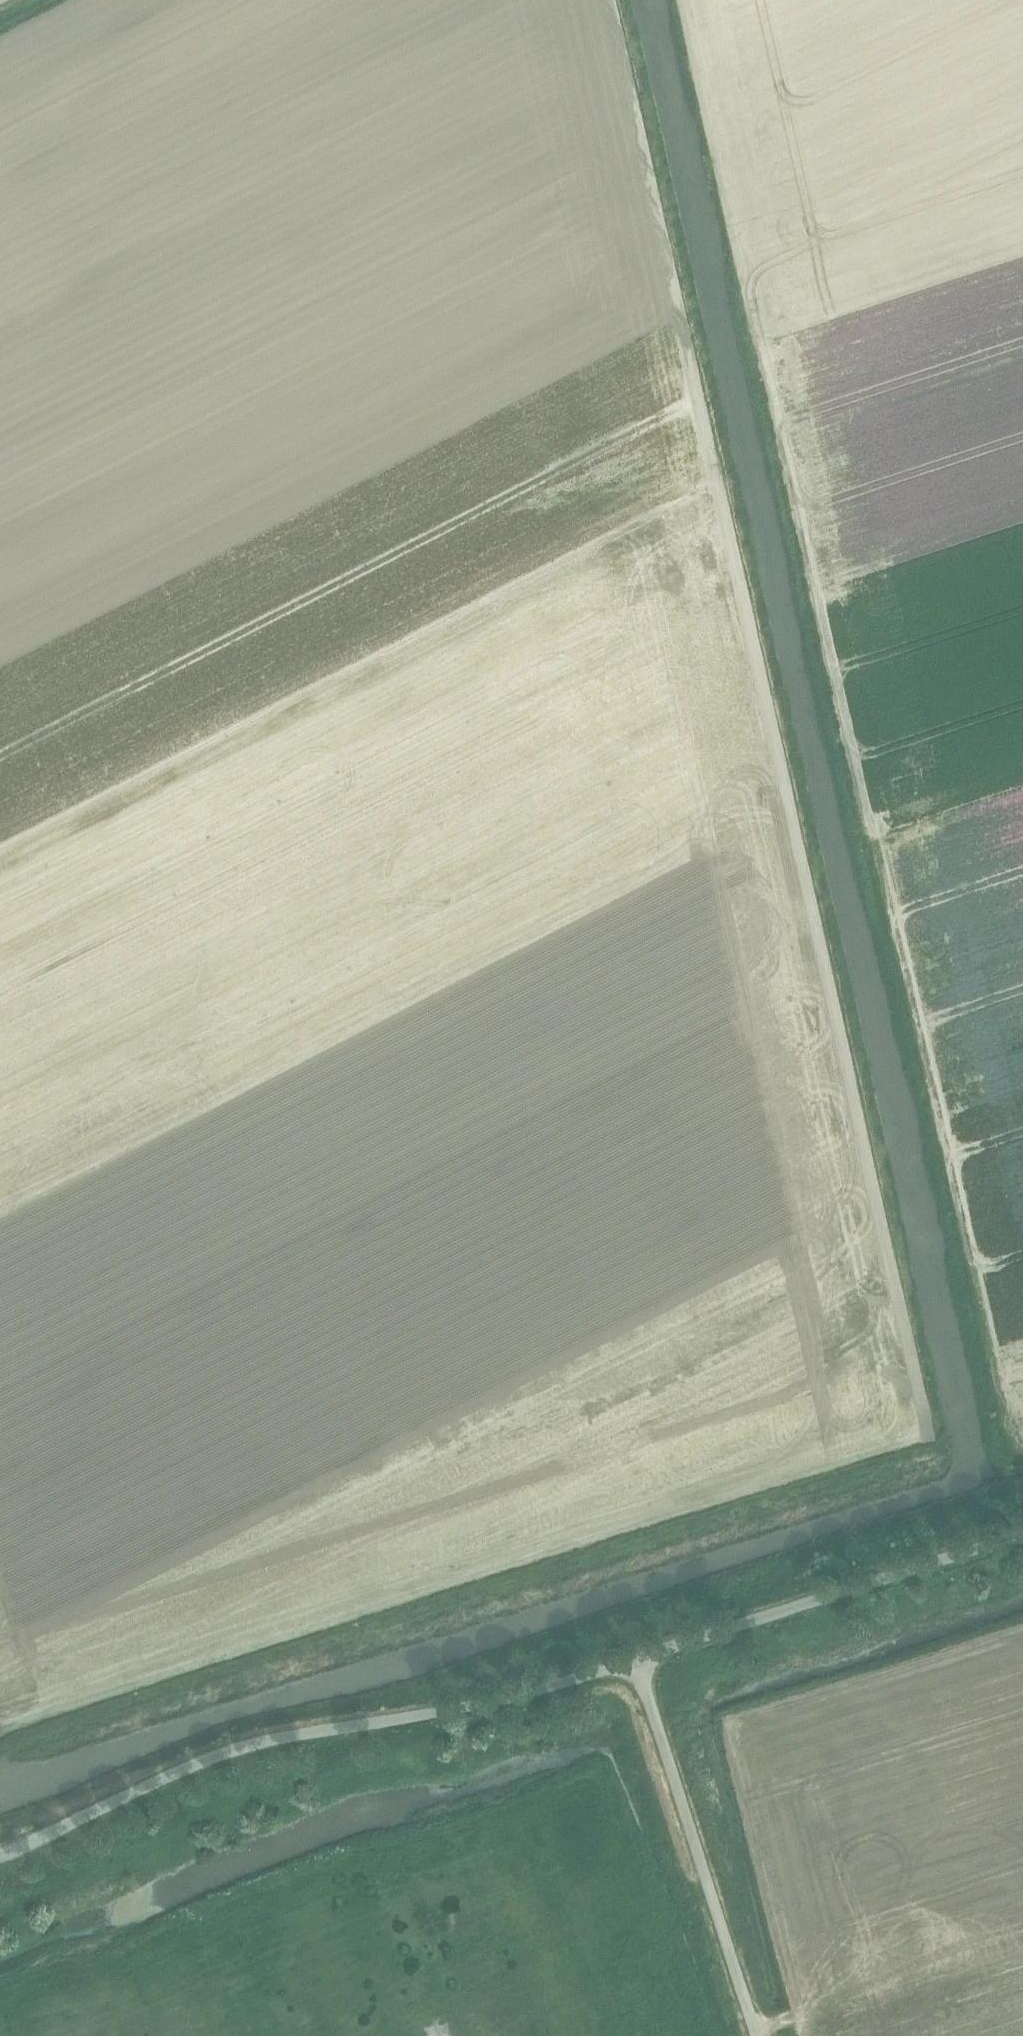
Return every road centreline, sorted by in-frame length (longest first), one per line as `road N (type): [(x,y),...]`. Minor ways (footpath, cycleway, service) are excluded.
road 1 (unclassified): [(0,1852),(247,1744),(401,1719),(636,1661)]
road 2 (unclassified): [(636,1661),(1022,1527)]
road 3 (unclassified): [(756,2035),(636,1661)]

